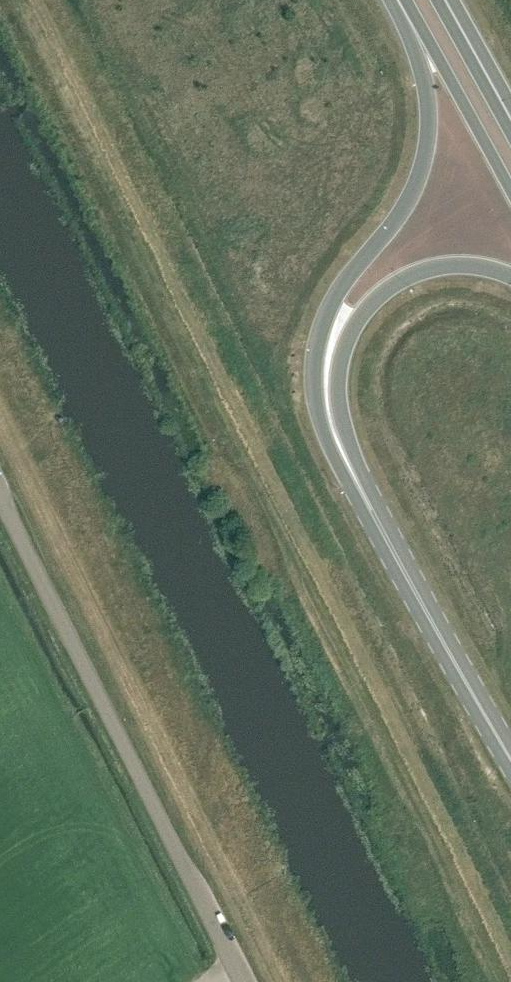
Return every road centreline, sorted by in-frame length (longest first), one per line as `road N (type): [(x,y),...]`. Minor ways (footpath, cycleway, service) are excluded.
road 1 (trunk): [(389,0),(427,88),(424,169),(399,219),(331,310),(314,372),(327,442),(409,578)]
road 2 (unclassified): [(239,981),(0,512)]
road 3 (trunk): [(409,578),(341,412),(343,354),(362,315),(400,279),(455,265),(510,275)]
road 4 (trunk): [(402,0),(510,200)]
road 5 (trunk): [(409,578),(510,754)]
road 6 (trunk): [(510,143),(436,0)]
road 7 (trunk): [(510,106),(445,0)]

